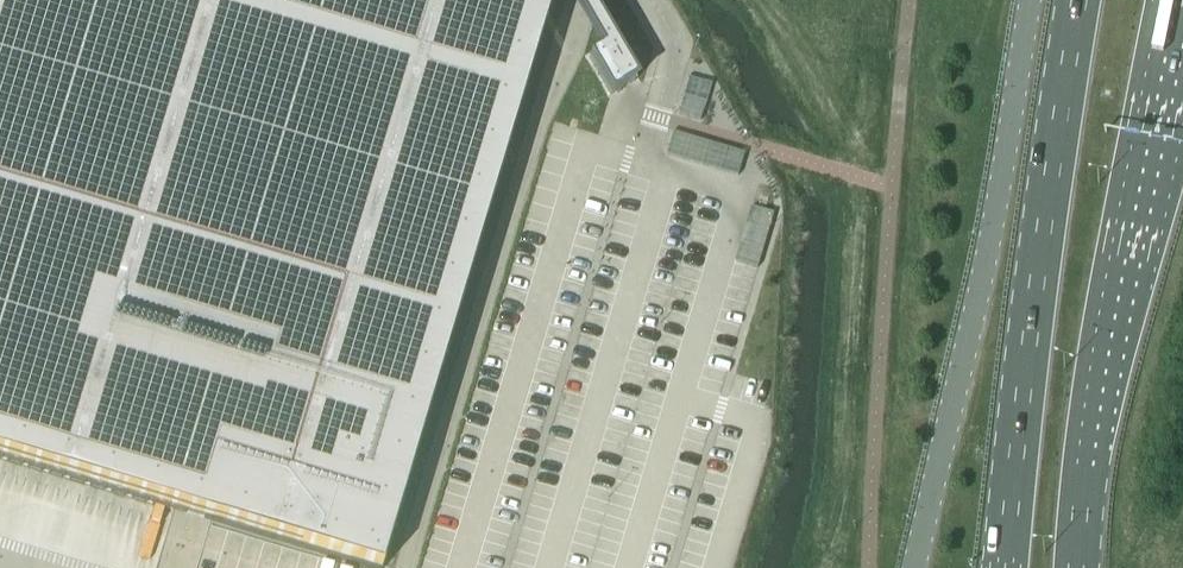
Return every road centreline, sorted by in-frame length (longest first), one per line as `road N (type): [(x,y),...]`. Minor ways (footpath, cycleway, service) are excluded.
road 1 (unclassified): [(1031,0),(990,237),(914,567)]
road 2 (primary): [(1075,567),(1089,428),(1176,0)]
road 3 (primary): [(1077,0),(1002,567)]

